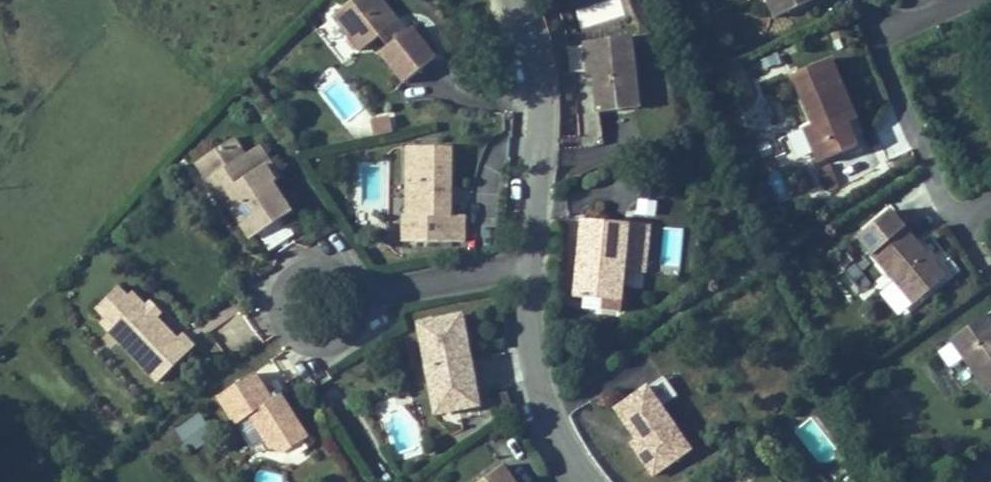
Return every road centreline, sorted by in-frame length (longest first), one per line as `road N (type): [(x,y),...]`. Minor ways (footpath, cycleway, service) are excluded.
road 1 (unclassified): [(965,0),(890,31),(878,40),(879,58),(942,200),(956,212),(990,204)]
road 2 (residential): [(518,0),(542,95),(530,262)]
road 3 (residential): [(530,262),(537,371),(561,436),(592,481)]
road 4 (residential): [(320,301),(530,262)]

